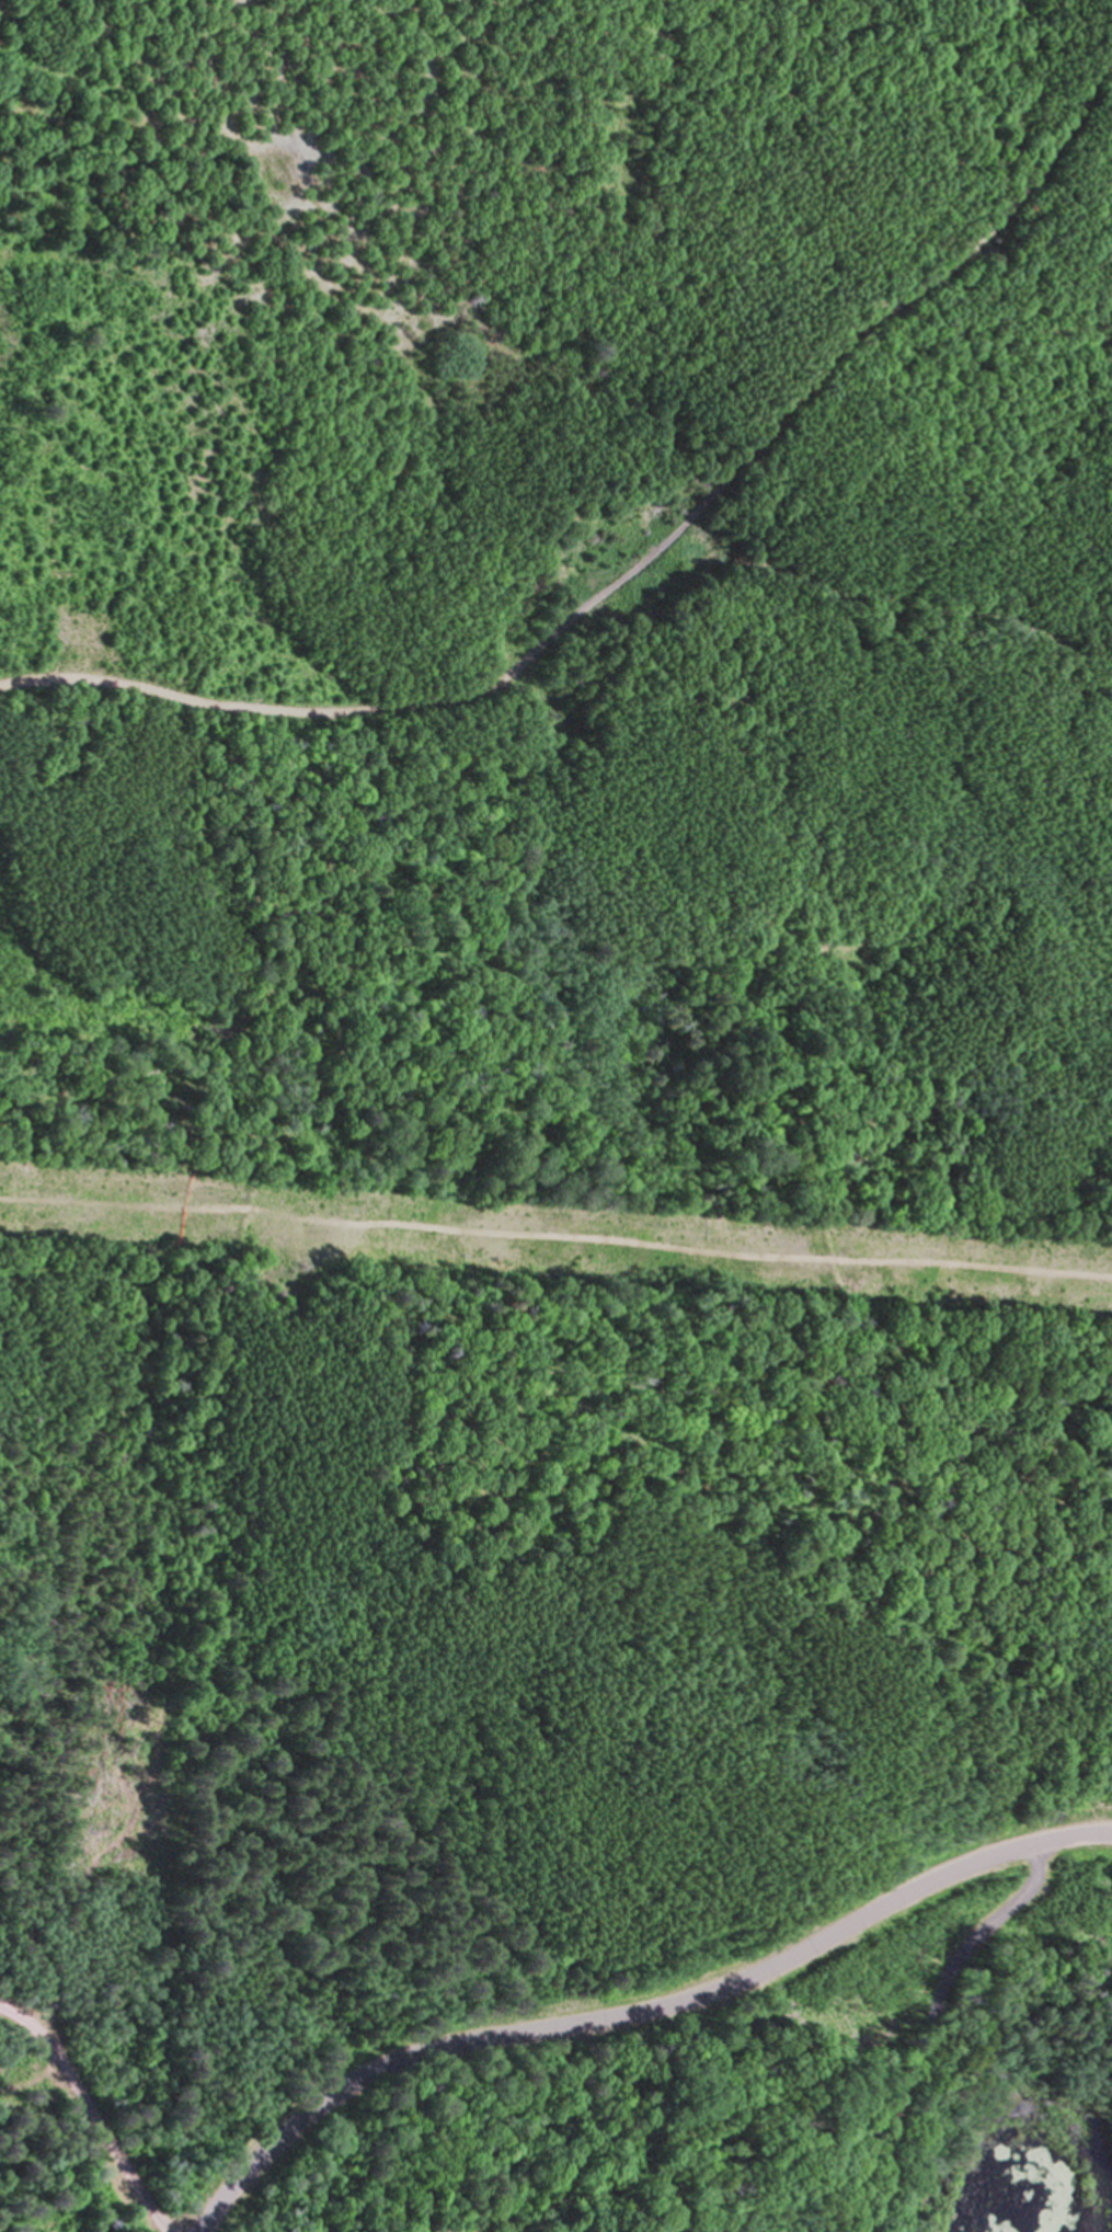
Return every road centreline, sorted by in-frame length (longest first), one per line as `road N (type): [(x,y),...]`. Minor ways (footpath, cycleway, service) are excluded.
road 1 (track): [(0,1196),(1111,1277)]
road 2 (residential): [(1111,1834),(1088,1831),(968,1863),(660,2011),(394,2052),(302,2106),(216,2186),(189,2231)]

